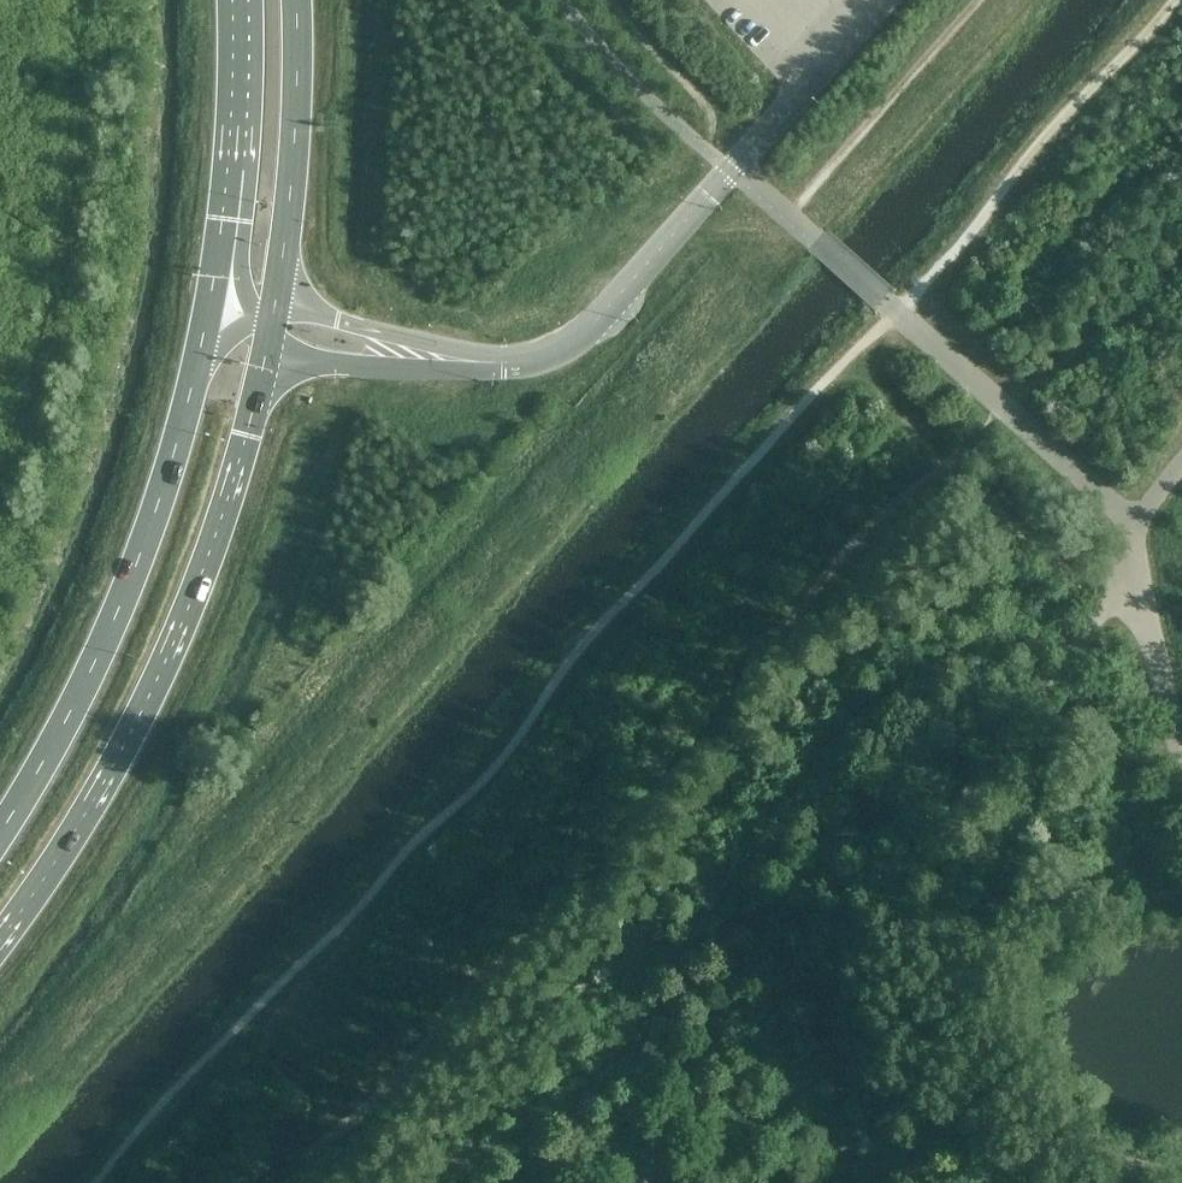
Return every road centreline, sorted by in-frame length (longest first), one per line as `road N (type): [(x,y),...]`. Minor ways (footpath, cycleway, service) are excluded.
road 1 (primary): [(0,942),(80,825),(155,687),(217,536),(266,350)]
road 2 (primary): [(209,309),(152,522),(108,635),(0,834)]
road 3 (unclassified): [(881,0),(580,337),(543,359),(501,363)]
road 4 (primary): [(233,0),(227,167),(209,309)]
road 5 (primary): [(275,305),(293,168),(297,0)]
road 6 (unclassified): [(266,350),(358,365),(501,363)]
road 7 (unclassified): [(501,363),(275,305)]

